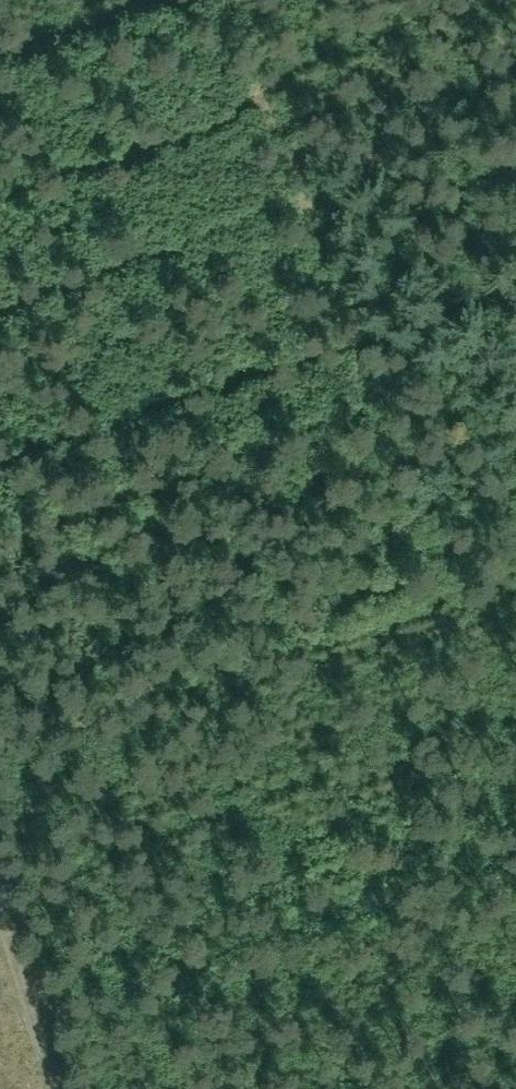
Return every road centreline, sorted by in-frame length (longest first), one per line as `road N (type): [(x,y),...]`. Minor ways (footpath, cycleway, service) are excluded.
road 1 (track): [(53,1088),(0,934)]

